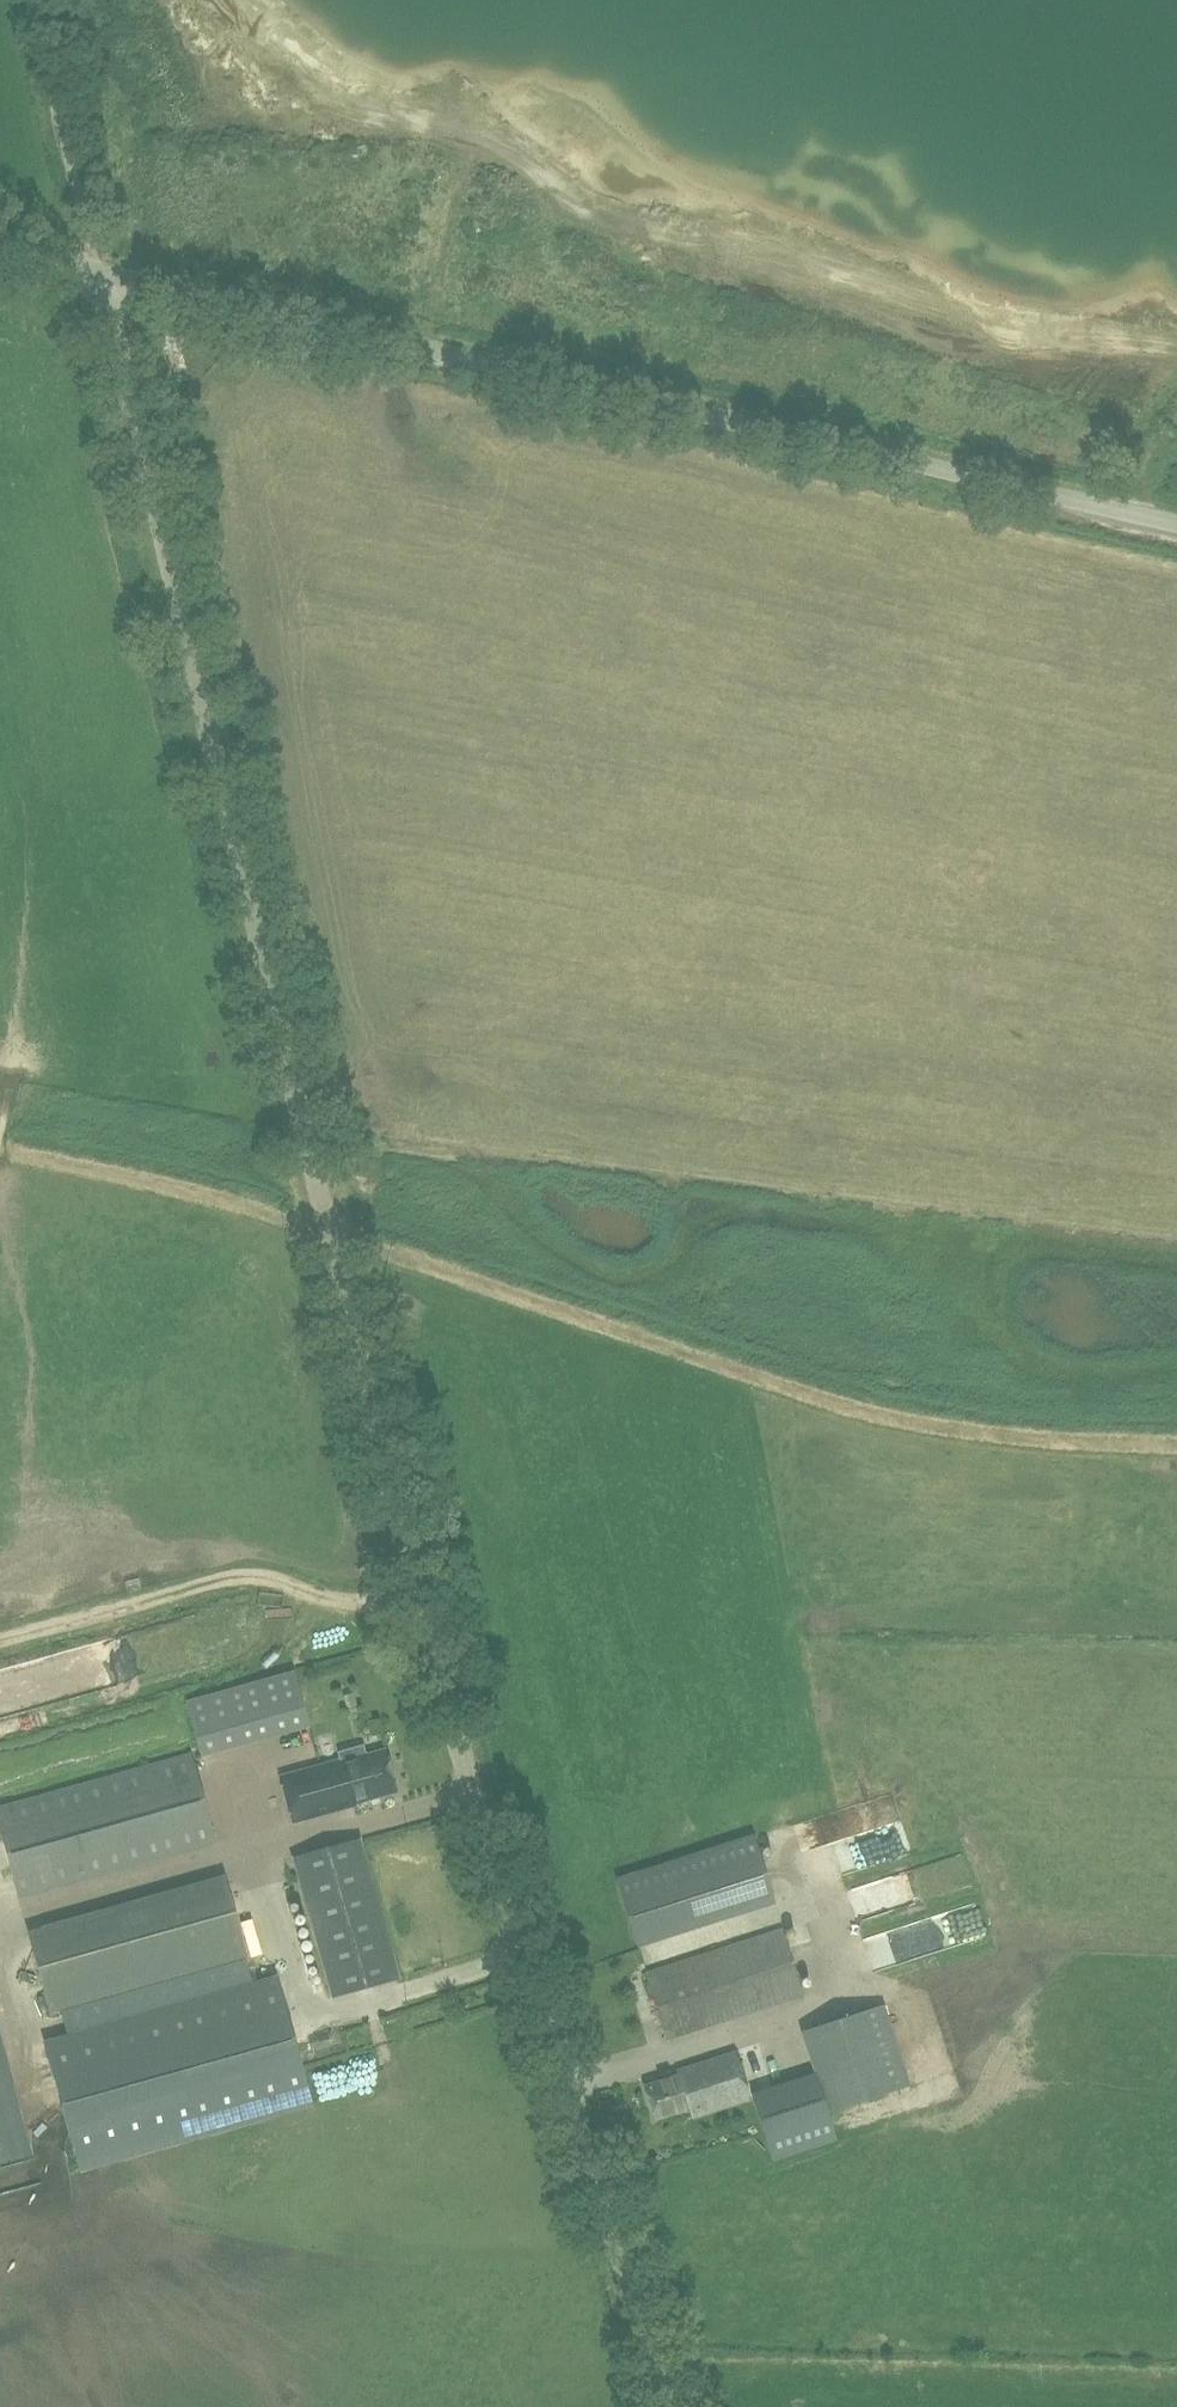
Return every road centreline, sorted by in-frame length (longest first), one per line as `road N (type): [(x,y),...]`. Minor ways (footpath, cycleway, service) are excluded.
road 1 (unclassified): [(667,2406),(475,1815),(94,275)]
road 2 (unclassified): [(1176,530),(94,275)]
road 3 (track): [(1176,350),(956,312),(584,209),(488,144)]

